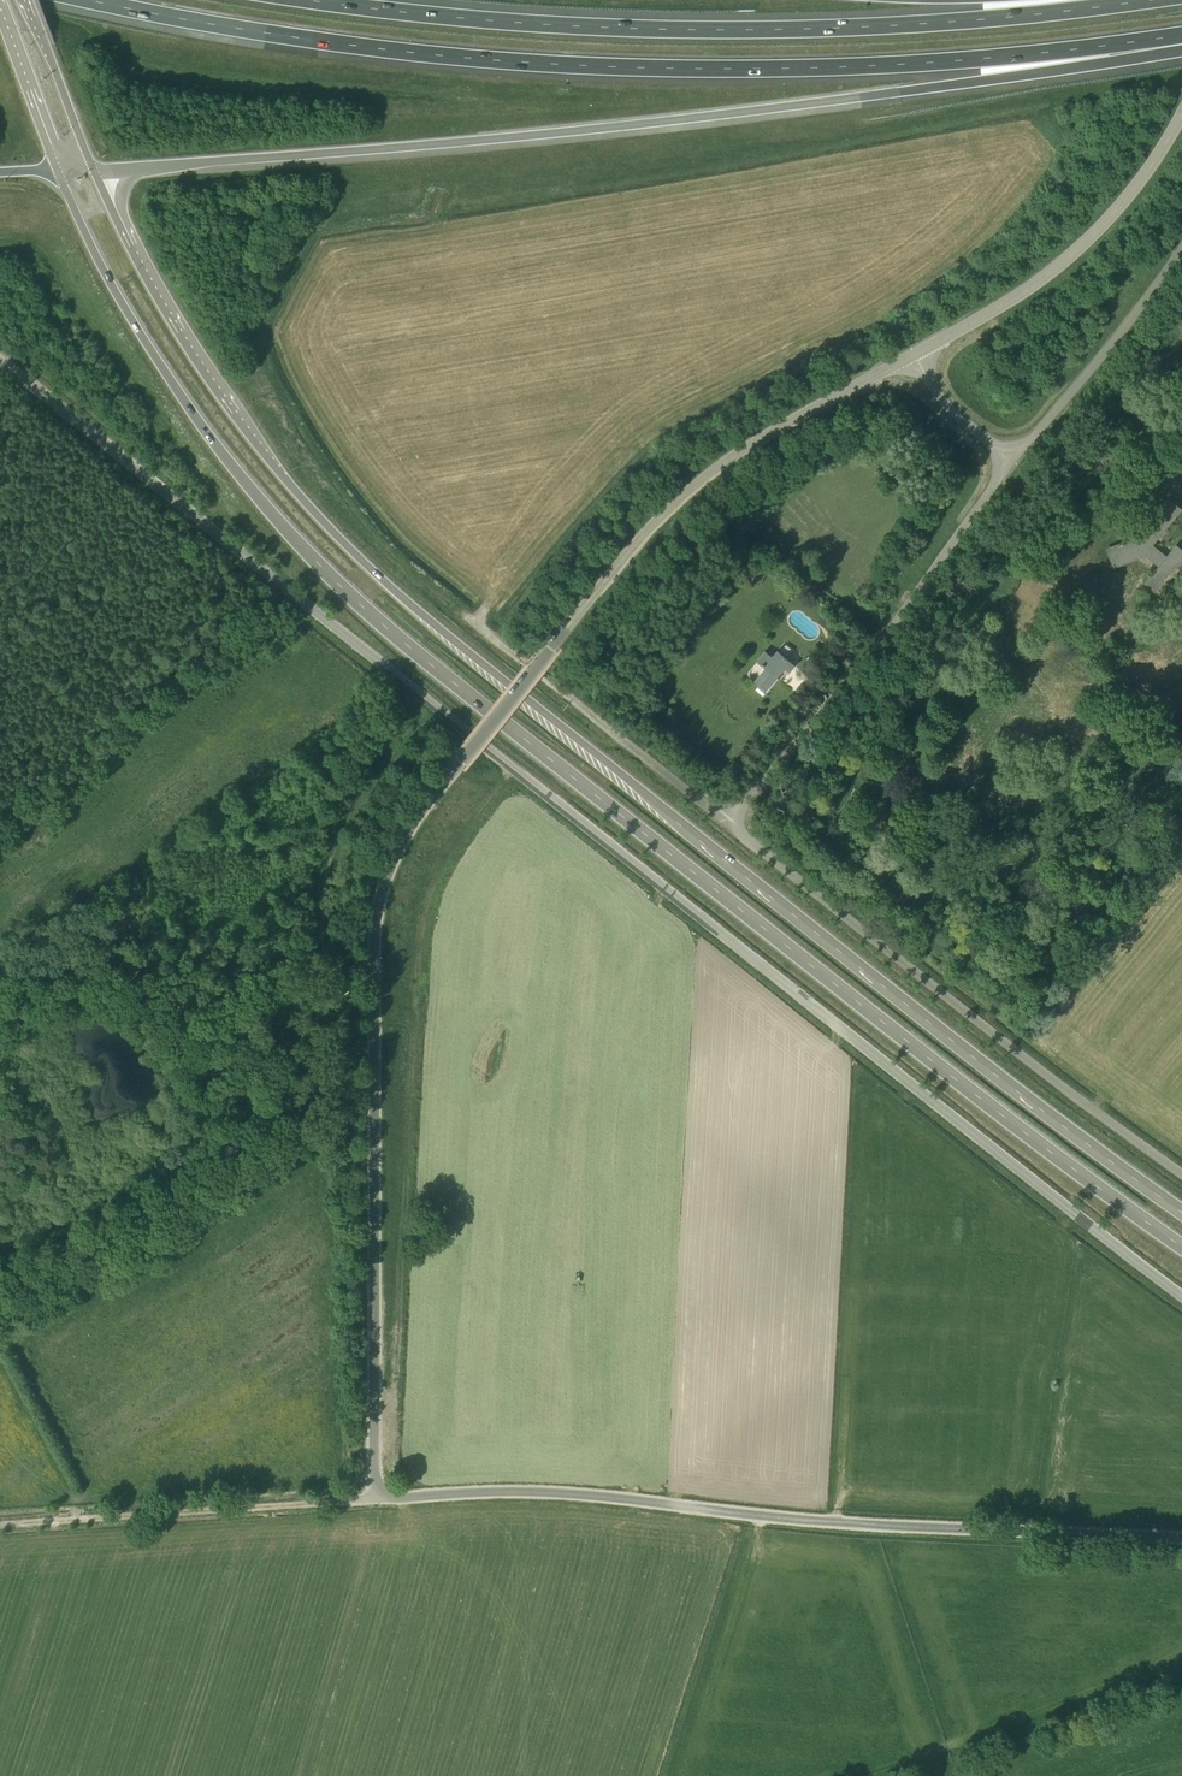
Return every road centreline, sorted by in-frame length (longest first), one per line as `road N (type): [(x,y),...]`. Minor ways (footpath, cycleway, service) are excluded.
road 1 (primary): [(58,169),(102,267),(165,371),(245,484),(337,584),(1009,1122),(1181,1248)]
road 2 (primary): [(1181,1211),(902,1000),(484,665),(332,531),(198,359),(94,169)]
road 3 (tertiary): [(1181,1299),(0,359)]
road 4 (tertiary): [(380,1498),(376,928),(393,858),(460,762),(664,512),(763,436),(915,354)]
road 5 (motorway): [(90,0),(421,54),(724,70),(967,59),(1181,35)]
road 6 (motorway): [(94,169),(355,151),(809,103),(930,88),(1181,35)]
road 7 (motorway): [(1148,0),(916,24),(723,30),(559,25),(310,0)]
road 8 (tertiary): [(380,1498),(563,1496),(804,1521),(1181,1538)]
road 9 (unclassified): [(1181,1169),(732,815)]
road 10 (unclassified): [(1012,459),(916,593),(732,815)]
road 11 (track): [(0,1526),(380,1498)]
road 12 (unclassified): [(732,815),(429,586)]
road 13 (tertiary): [(915,354),(1068,259),(1121,206),(1181,113)]
road 14 (unclassified): [(1181,247),(1012,459)]
road 15 (primary): [(94,169),(30,0)]
road 16 (primary): [(0,8),(58,169)]
road 17 (unclassified): [(1012,459),(944,403),(915,354)]

